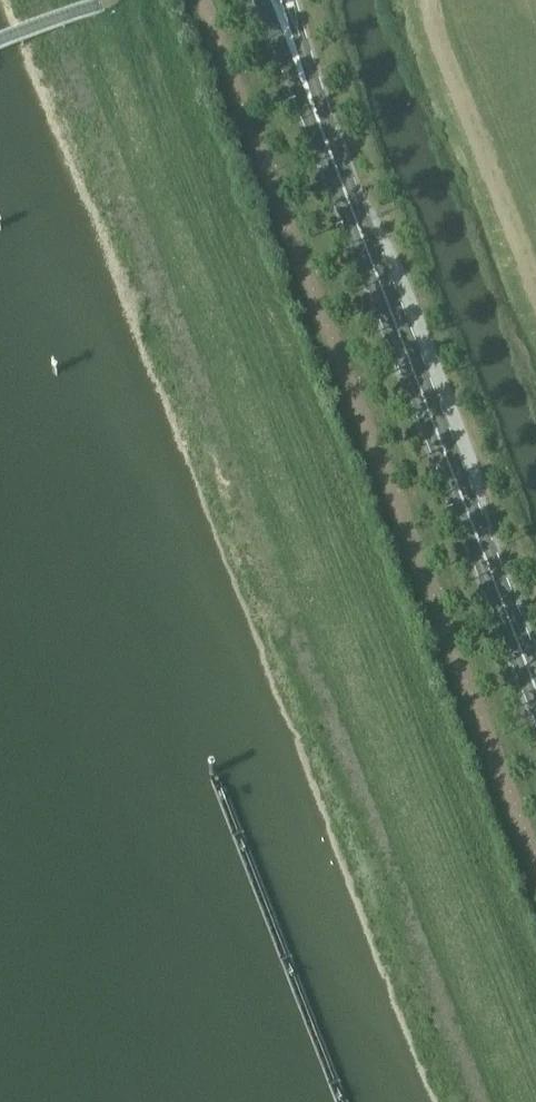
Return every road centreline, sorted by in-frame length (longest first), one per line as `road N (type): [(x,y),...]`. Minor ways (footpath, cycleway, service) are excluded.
road 1 (tertiary): [(535,693),(296,62)]

